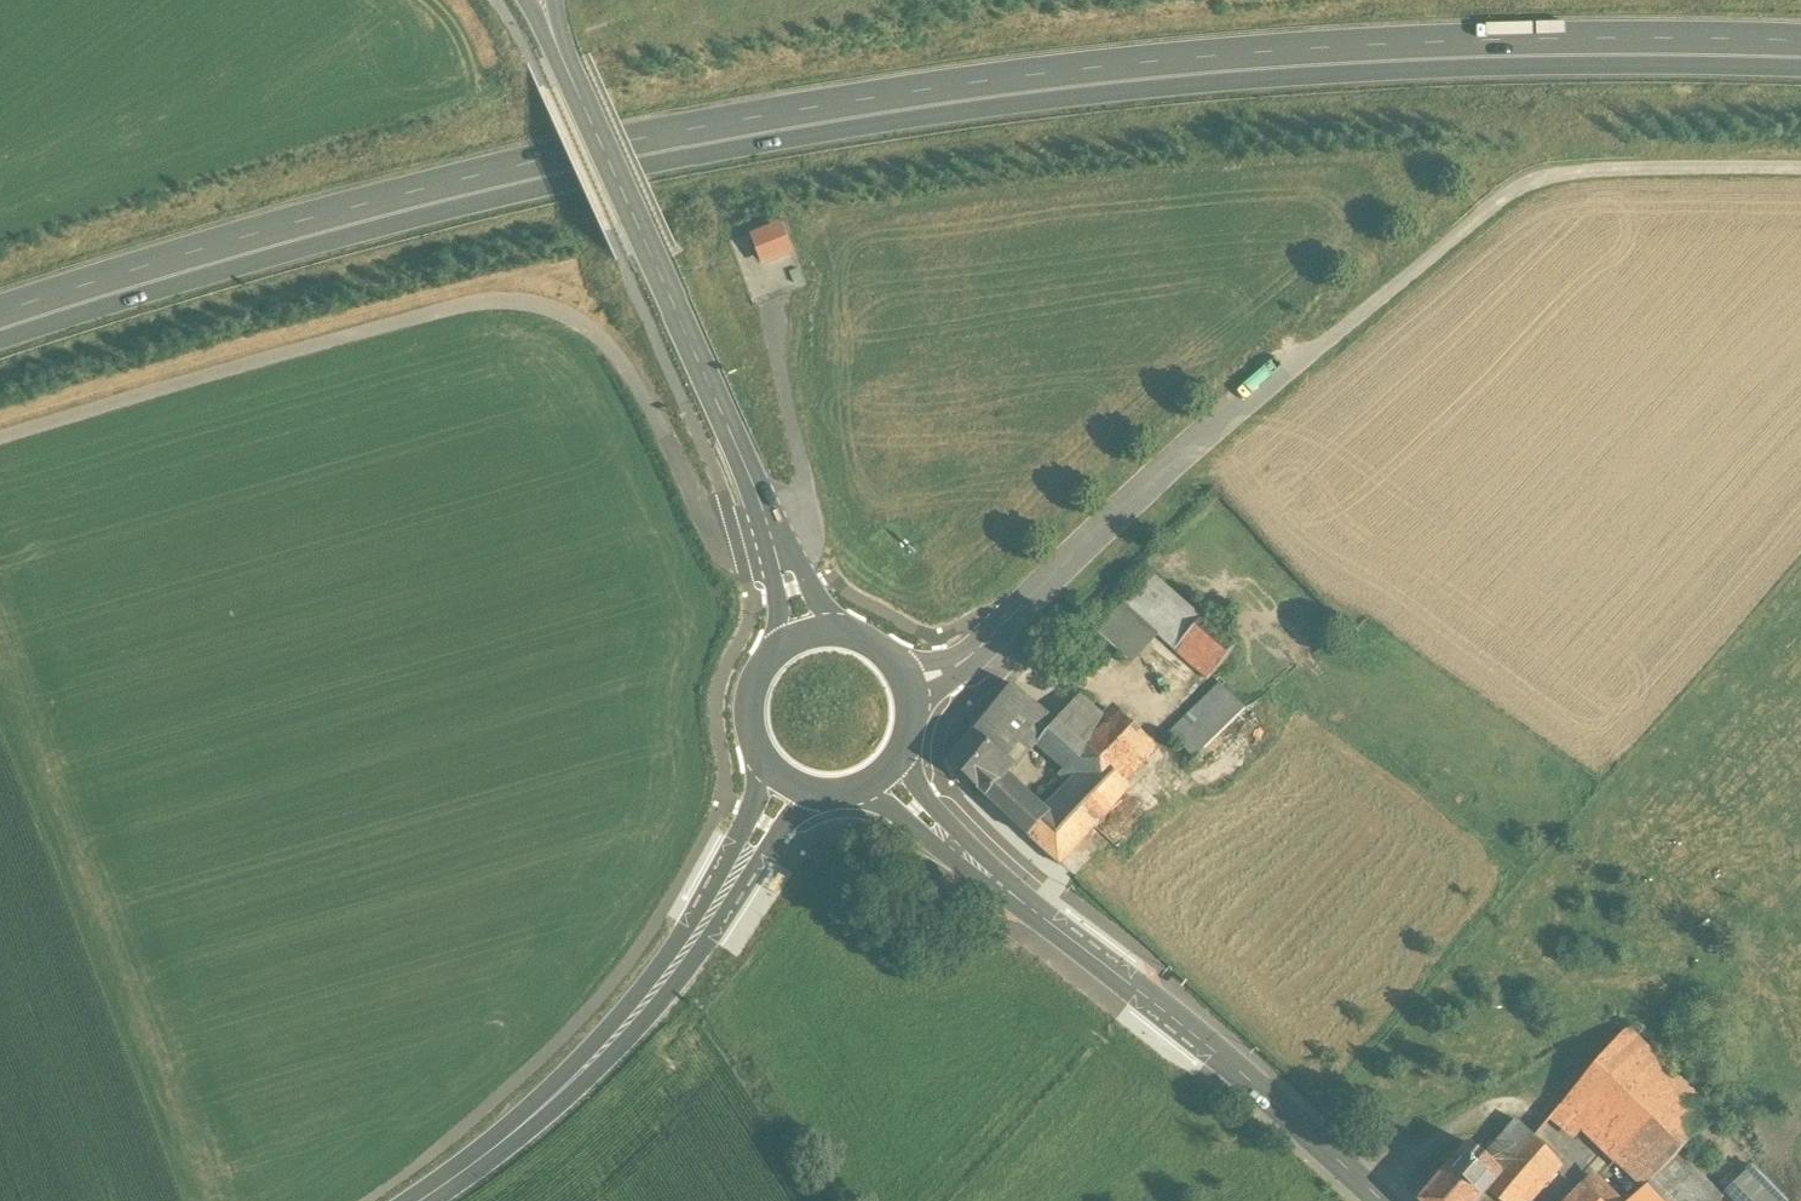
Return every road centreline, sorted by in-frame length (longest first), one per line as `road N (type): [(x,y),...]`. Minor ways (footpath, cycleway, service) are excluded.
road 1 (trunk): [(0,320),(254,239),(518,170),(930,92),(1279,54),(1471,43),(1800,44)]
road 2 (track): [(0,440),(459,310),(515,305),(581,330),(629,378),(716,556),(734,560),(777,548)]
road 3 (tertiary): [(805,636),(777,548),(541,0)]
road 4 (tertiary): [(881,776),(1027,916),(1199,1048),(1371,1200)]
road 5 (tertiary): [(786,781),(710,916),(559,1091),(417,1200)]
road 6 (track): [(1322,364),(1535,185),(1563,177),(1800,174)]
road 7 (tertiary): [(881,776),(910,726),(902,676),(862,639),(805,636)]
road 8 (tertiary): [(805,636),(774,655),(750,702),(753,739),(786,781)]

